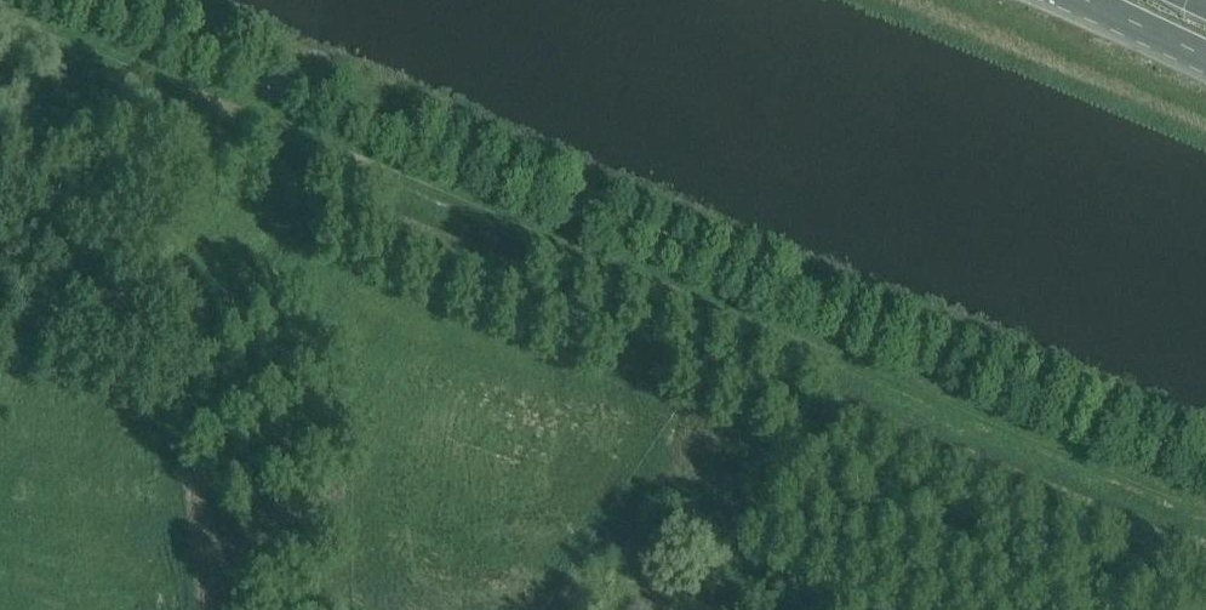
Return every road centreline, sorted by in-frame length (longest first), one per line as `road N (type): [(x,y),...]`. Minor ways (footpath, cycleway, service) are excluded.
road 1 (trunk): [(1091,0),(1205,56)]

